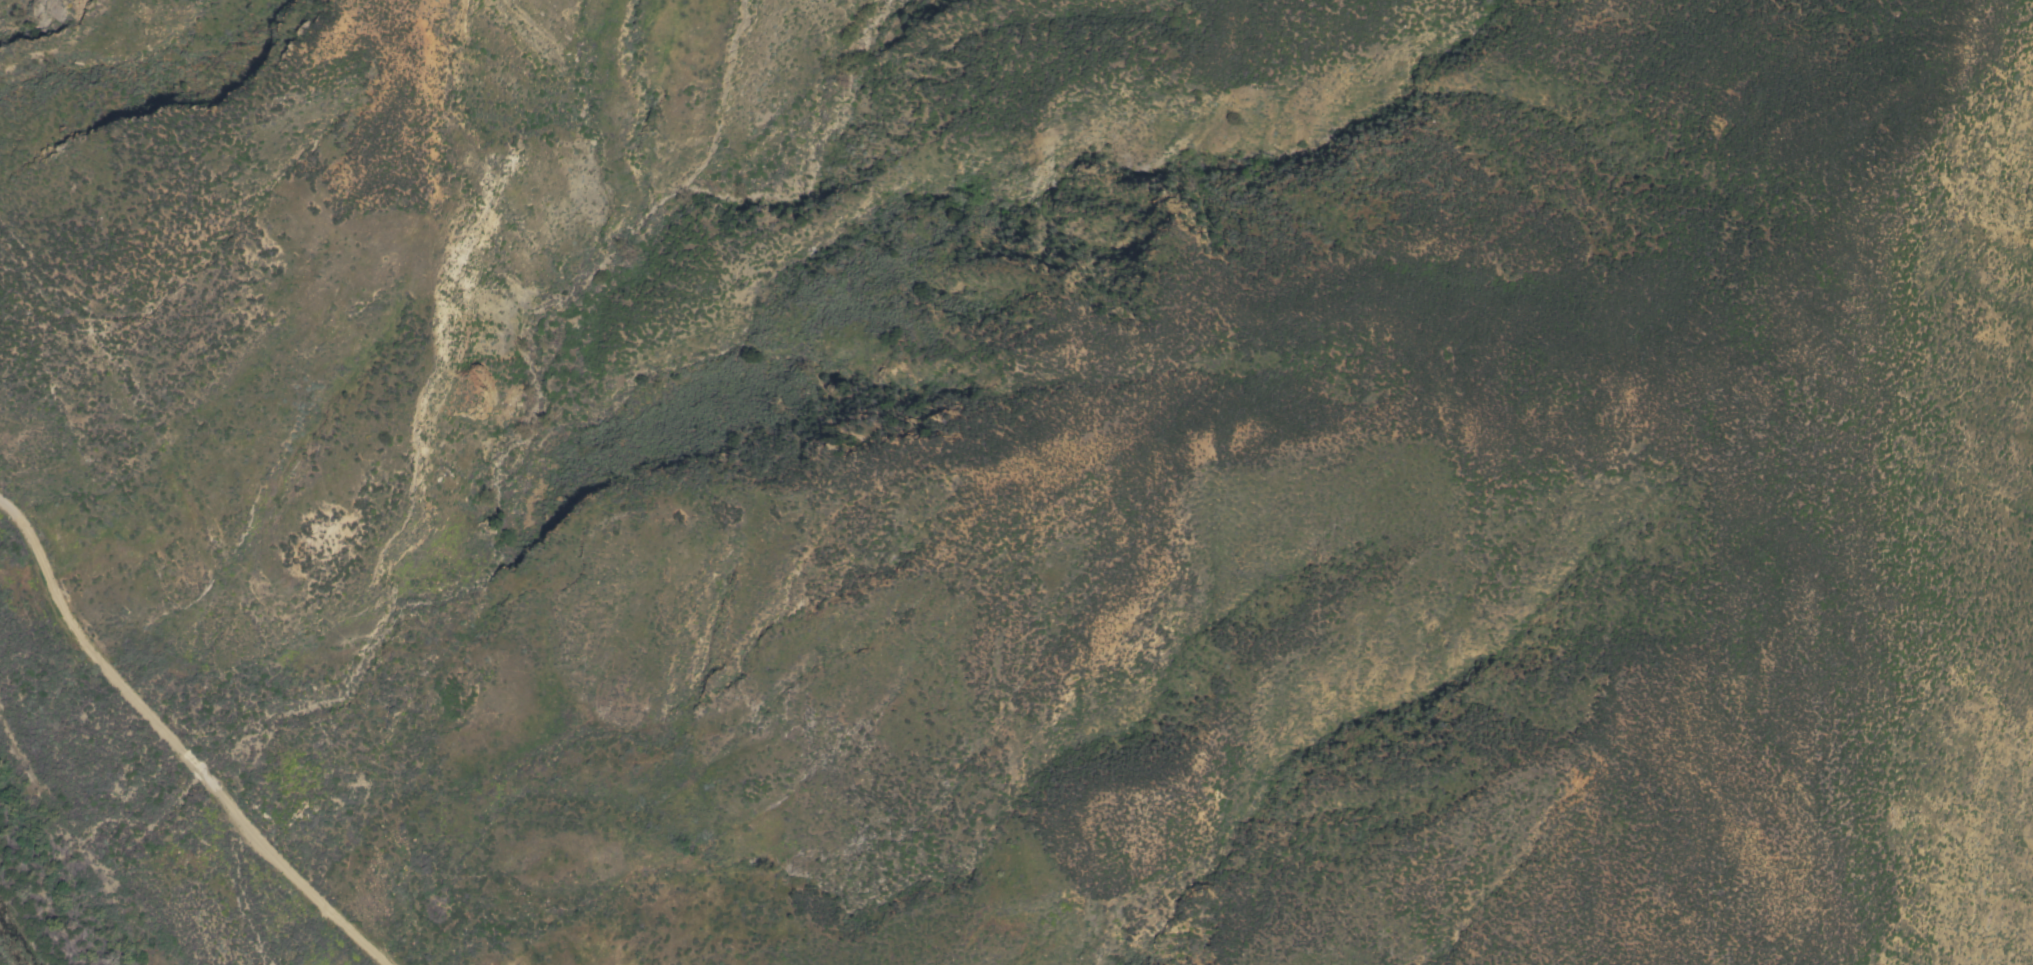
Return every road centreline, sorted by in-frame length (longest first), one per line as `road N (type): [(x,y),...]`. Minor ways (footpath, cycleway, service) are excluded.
road 1 (track): [(0,503),(23,521),(73,632),(197,777),(386,964)]

